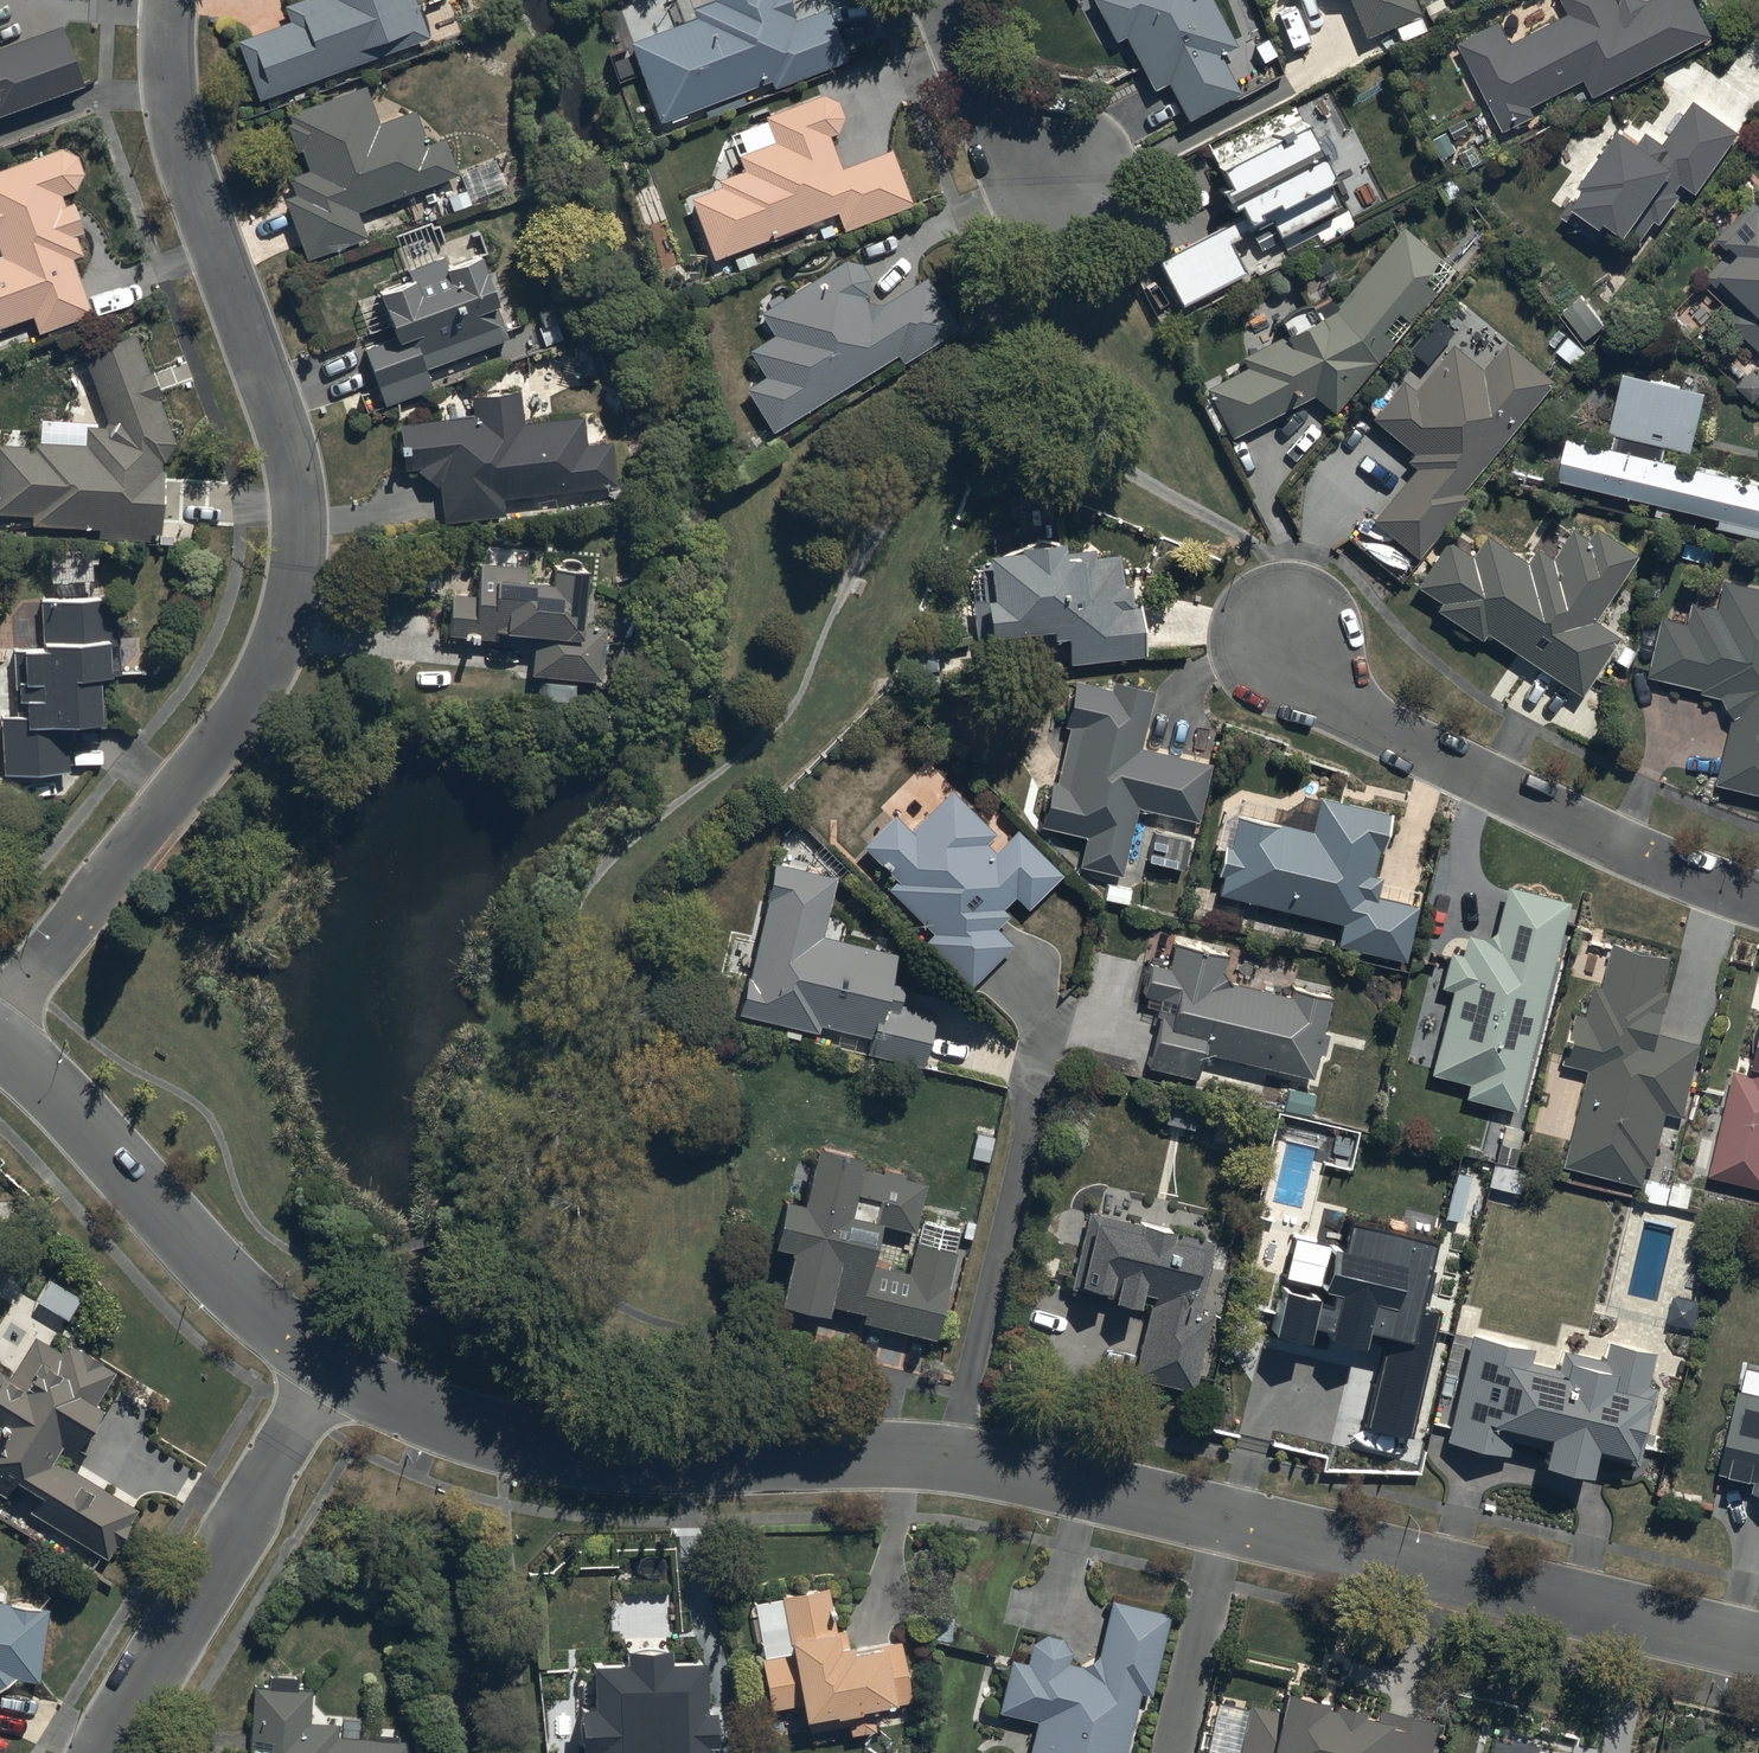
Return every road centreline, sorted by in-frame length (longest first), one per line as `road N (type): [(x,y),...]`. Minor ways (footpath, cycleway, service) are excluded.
road 1 (residential): [(1758,1643),(954,1456),(849,1451),(635,1460),(568,1453),(452,1423),(332,1362)]
road 2 (residential): [(0,1014),(237,720),(282,632),(295,579),(296,507),(282,426),(215,264),(166,95),(172,0)]
road 3 (residential): [(1758,899),(1628,850),(1393,733),(1317,680),(1289,635)]
road 4 (residential): [(332,1362),(230,1280),(48,1083),(0,1044)]
road 5 (residential): [(332,1362),(102,1752)]
road 6 (residential): [(946,0),(1005,130),(1064,178)]

